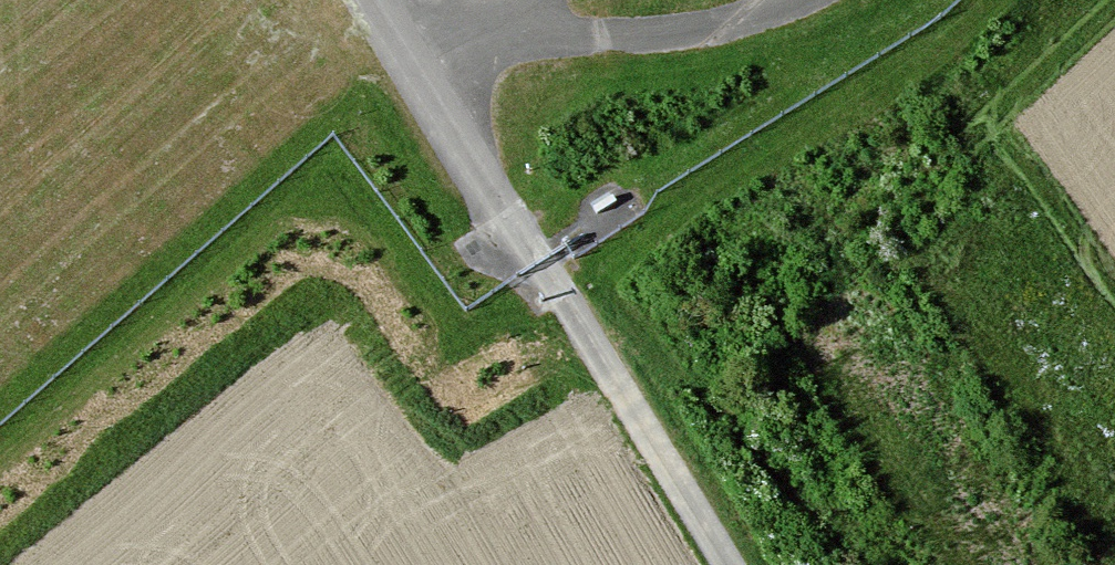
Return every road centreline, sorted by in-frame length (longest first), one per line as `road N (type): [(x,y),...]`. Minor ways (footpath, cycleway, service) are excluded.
road 1 (track): [(729,564),(370,0)]
road 2 (track): [(407,58),(721,32),(799,0)]

